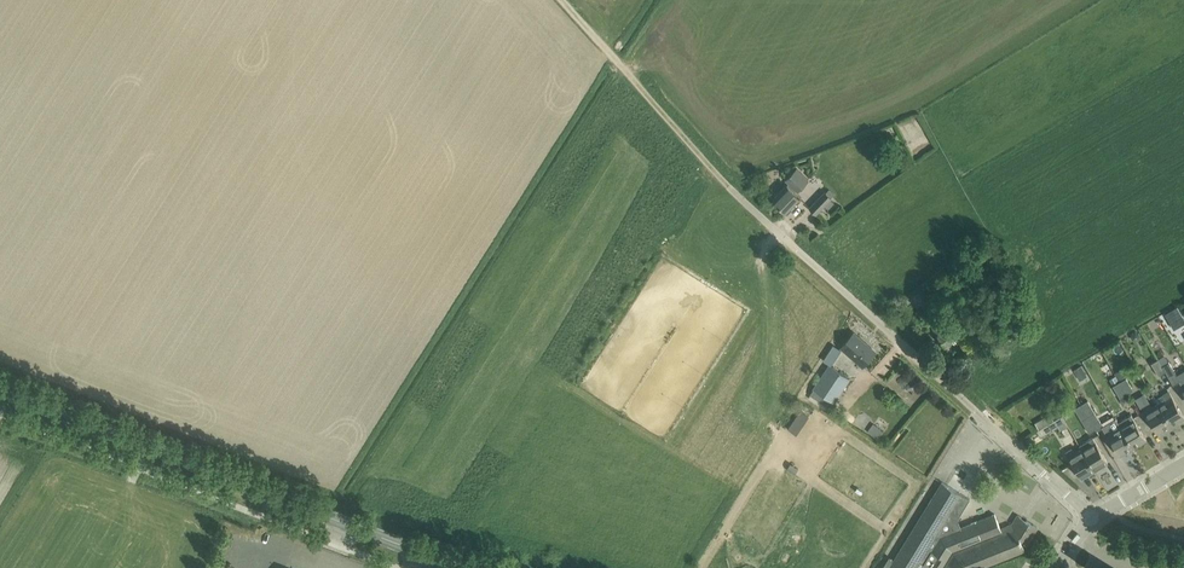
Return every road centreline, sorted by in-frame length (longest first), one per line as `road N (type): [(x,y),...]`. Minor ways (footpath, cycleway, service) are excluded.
road 1 (unclassified): [(1091,520),(729,187)]
road 2 (tertiary): [(458,567),(0,389)]
road 3 (track): [(729,187),(562,0)]

